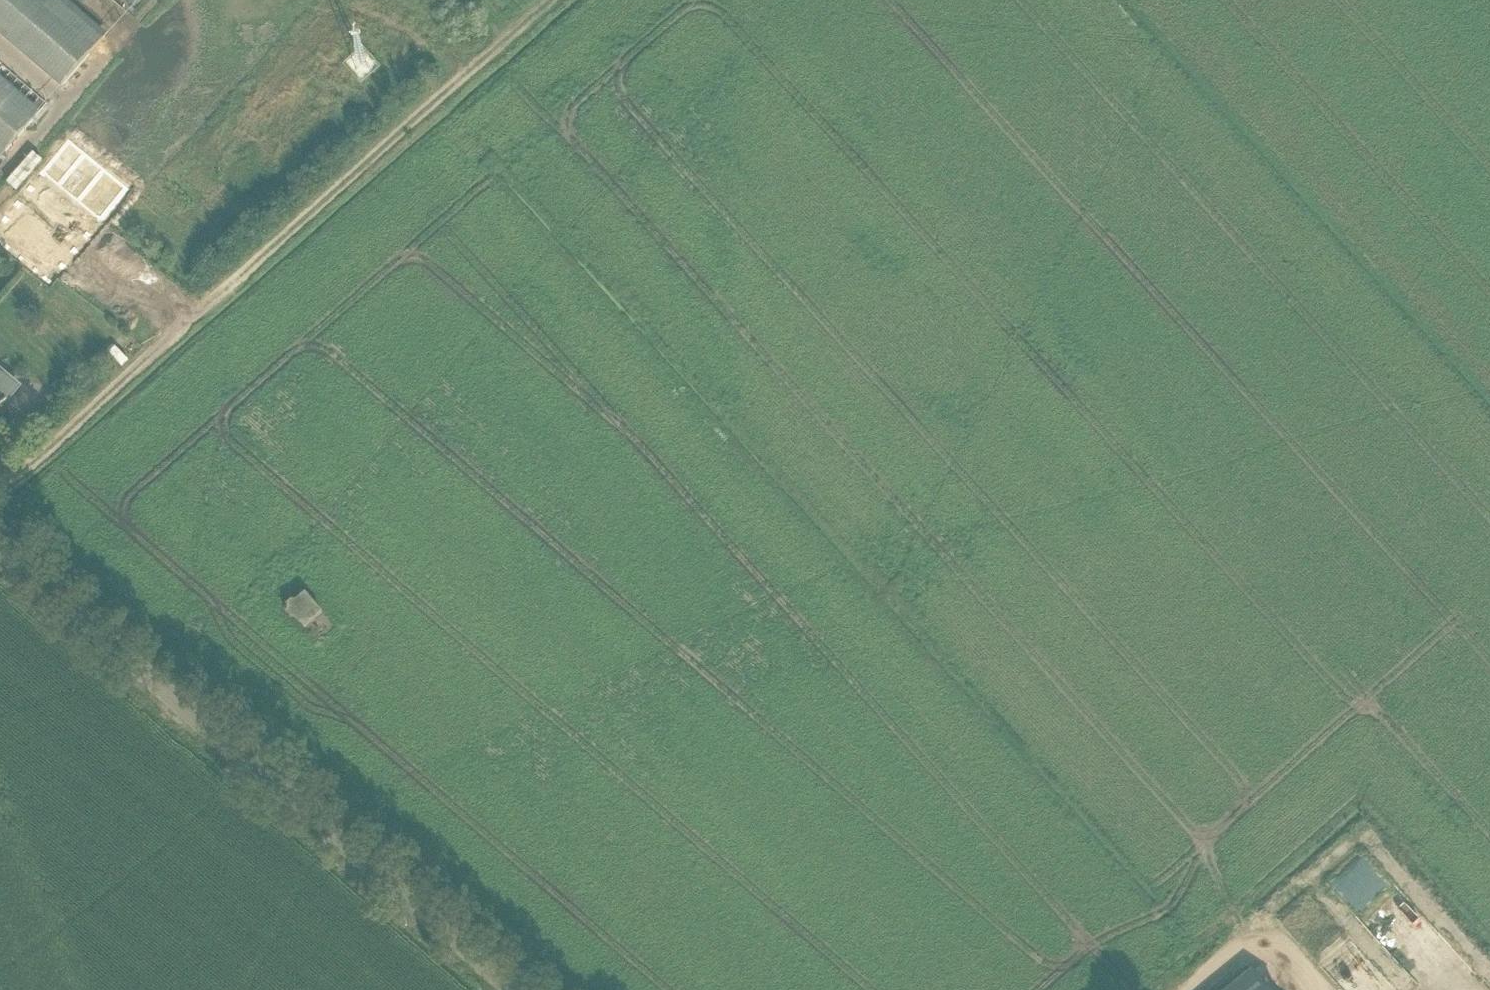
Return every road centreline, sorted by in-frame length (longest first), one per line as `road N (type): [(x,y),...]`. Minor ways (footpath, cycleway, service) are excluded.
road 1 (unclassified): [(507,989),(0,561)]

